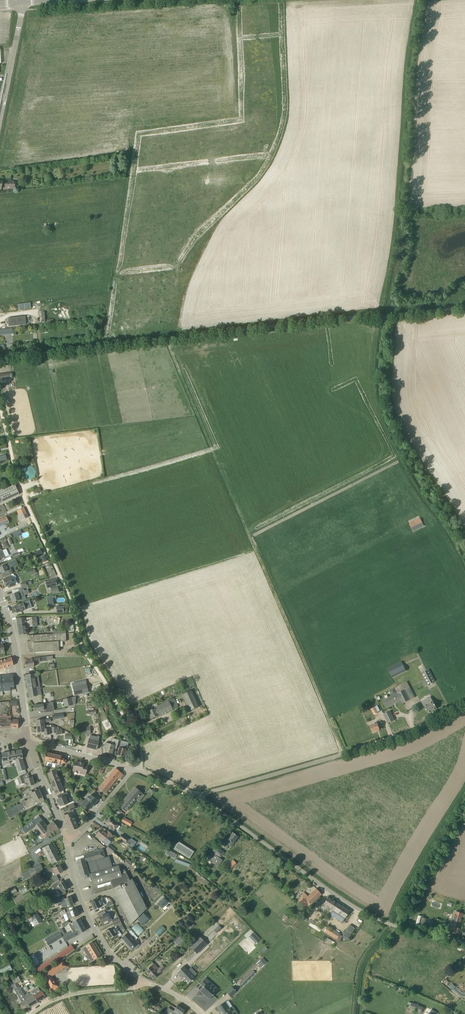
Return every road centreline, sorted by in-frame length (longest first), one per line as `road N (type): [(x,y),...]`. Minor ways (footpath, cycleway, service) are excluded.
road 1 (unclassified): [(0,356),(464,308)]
road 2 (track): [(343,754),(165,339)]
road 3 (track): [(131,730),(81,644),(0,410)]
road 4 (unclassified): [(464,941),(363,912),(200,796)]
road 5 (unclassified): [(200,796),(402,736),(464,700)]
road 6 (track): [(380,317),(377,407),(464,569)]
road 7 (track): [(464,783),(389,924),(367,949),(354,1013)]
road 8 (residential): [(142,981),(114,958),(91,923),(67,839)]
road 9 (residential): [(29,740),(0,594)]
road 10 (residential): [(0,122),(22,3)]
road 11 (unclassified): [(30,1013),(69,995),(142,981)]

